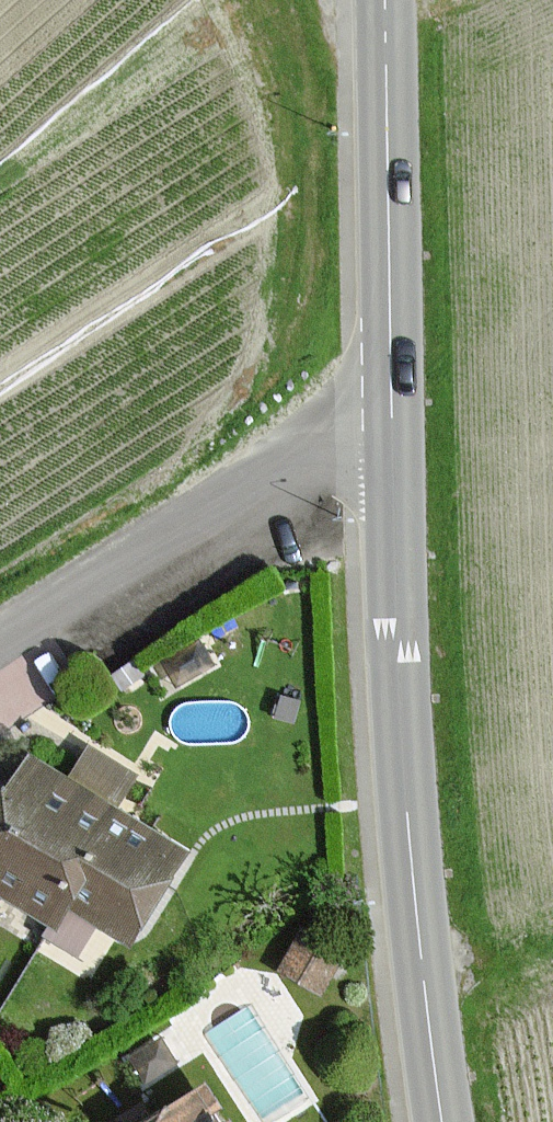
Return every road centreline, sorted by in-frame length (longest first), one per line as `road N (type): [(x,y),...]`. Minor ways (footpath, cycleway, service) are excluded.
road 1 (tertiary): [(393,417),(408,817),(443,1121)]
road 2 (unclassified): [(393,417),(358,424),(0,652)]
road 3 (tertiary): [(384,0),(393,417)]

